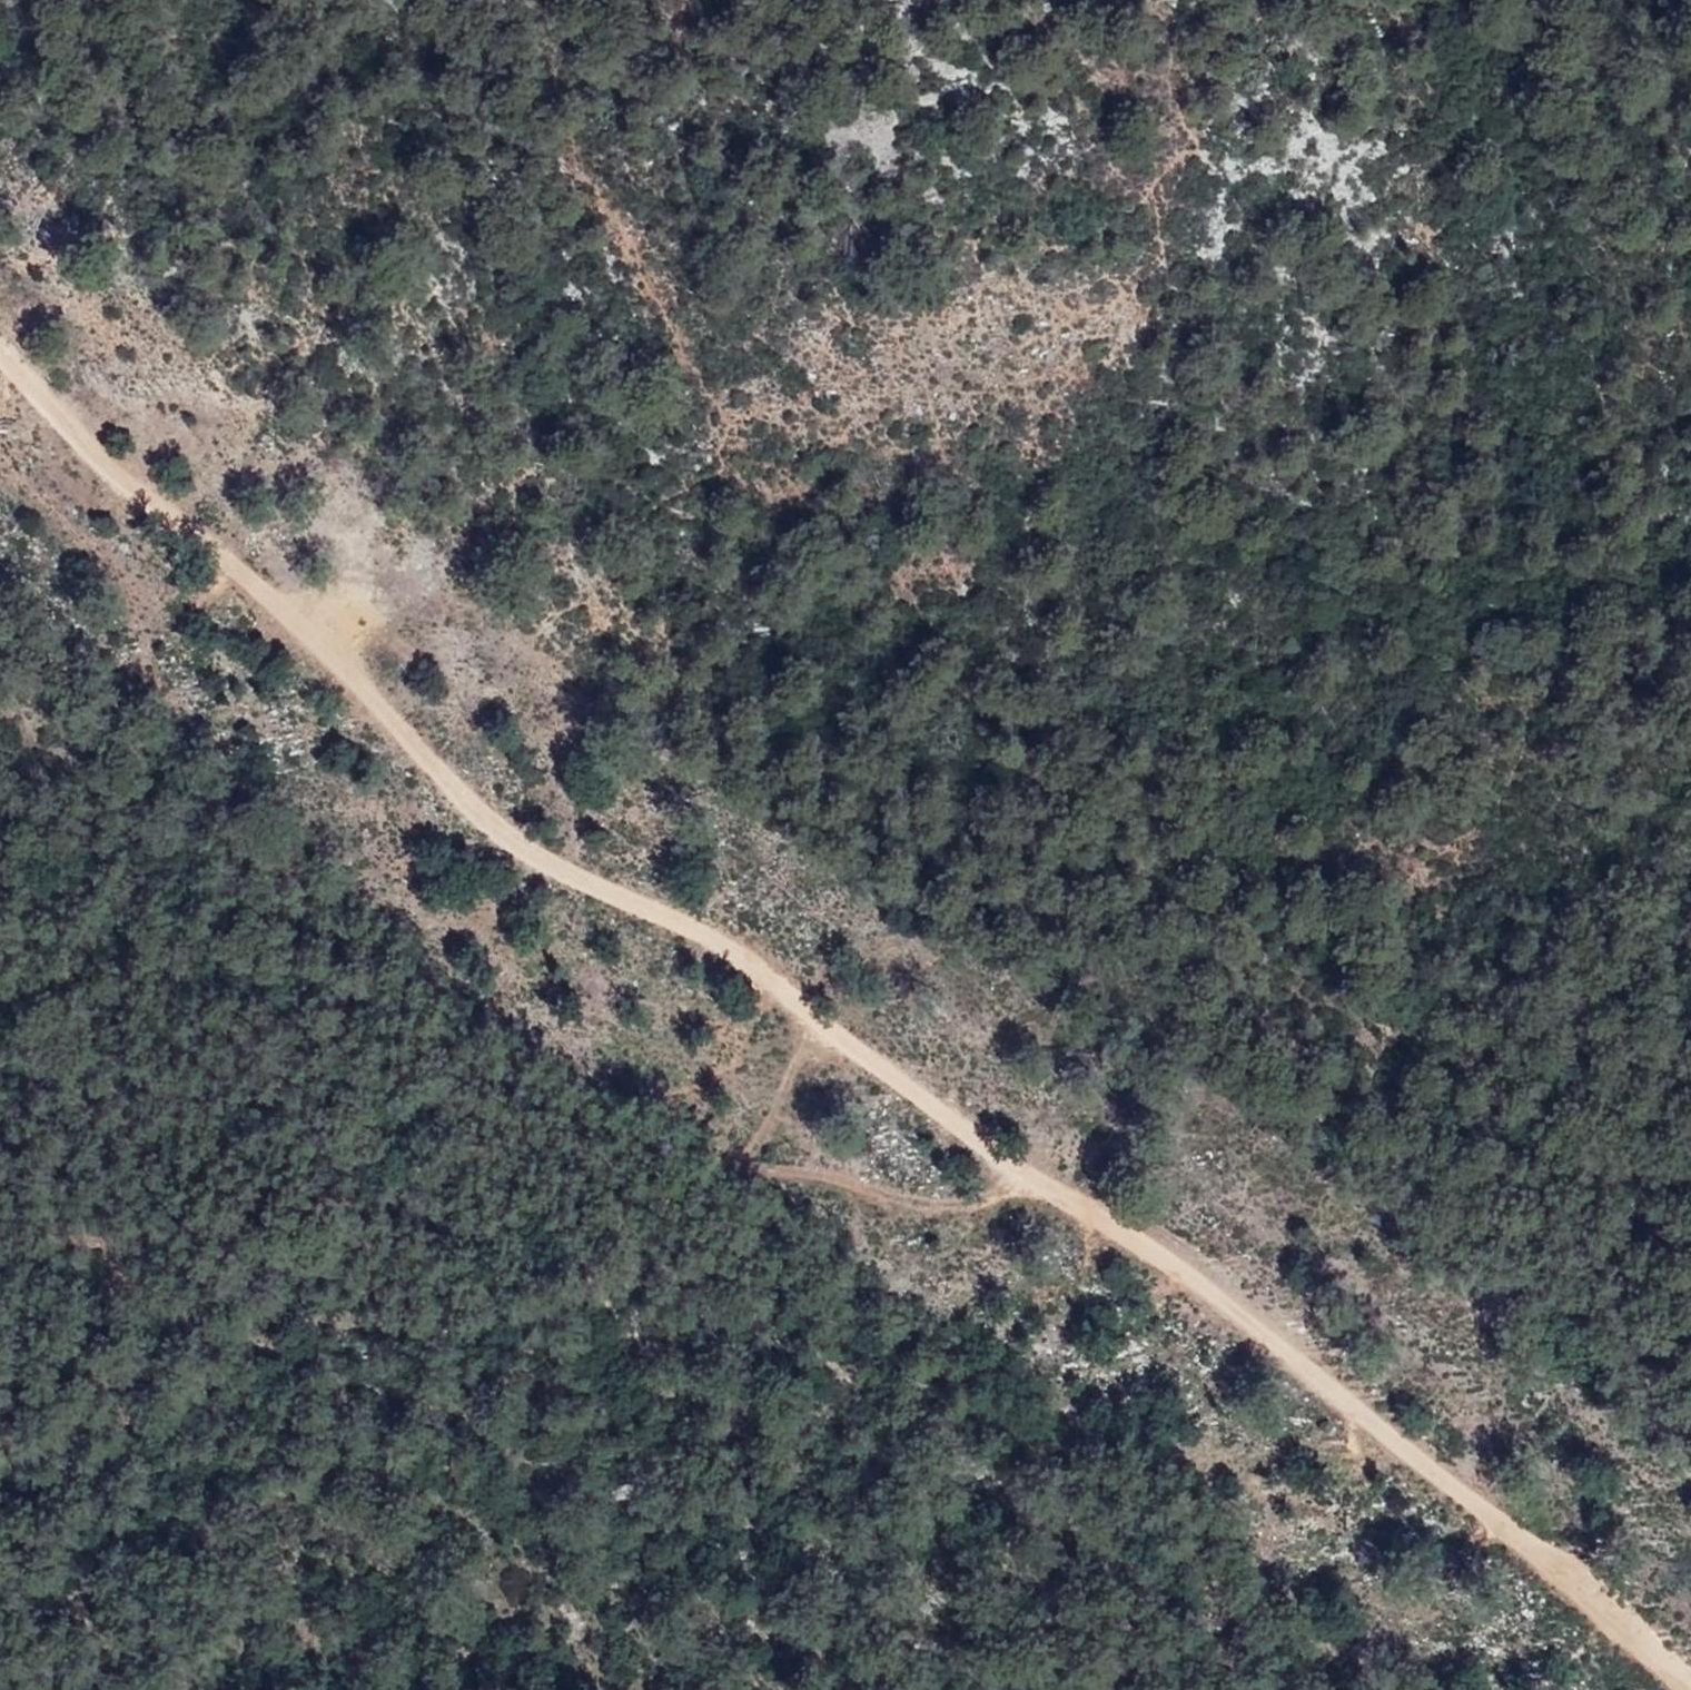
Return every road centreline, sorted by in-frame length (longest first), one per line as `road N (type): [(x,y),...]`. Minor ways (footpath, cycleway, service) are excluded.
road 1 (track): [(1683,1689),(1243,1323),(471,817),(241,576),(0,354)]

